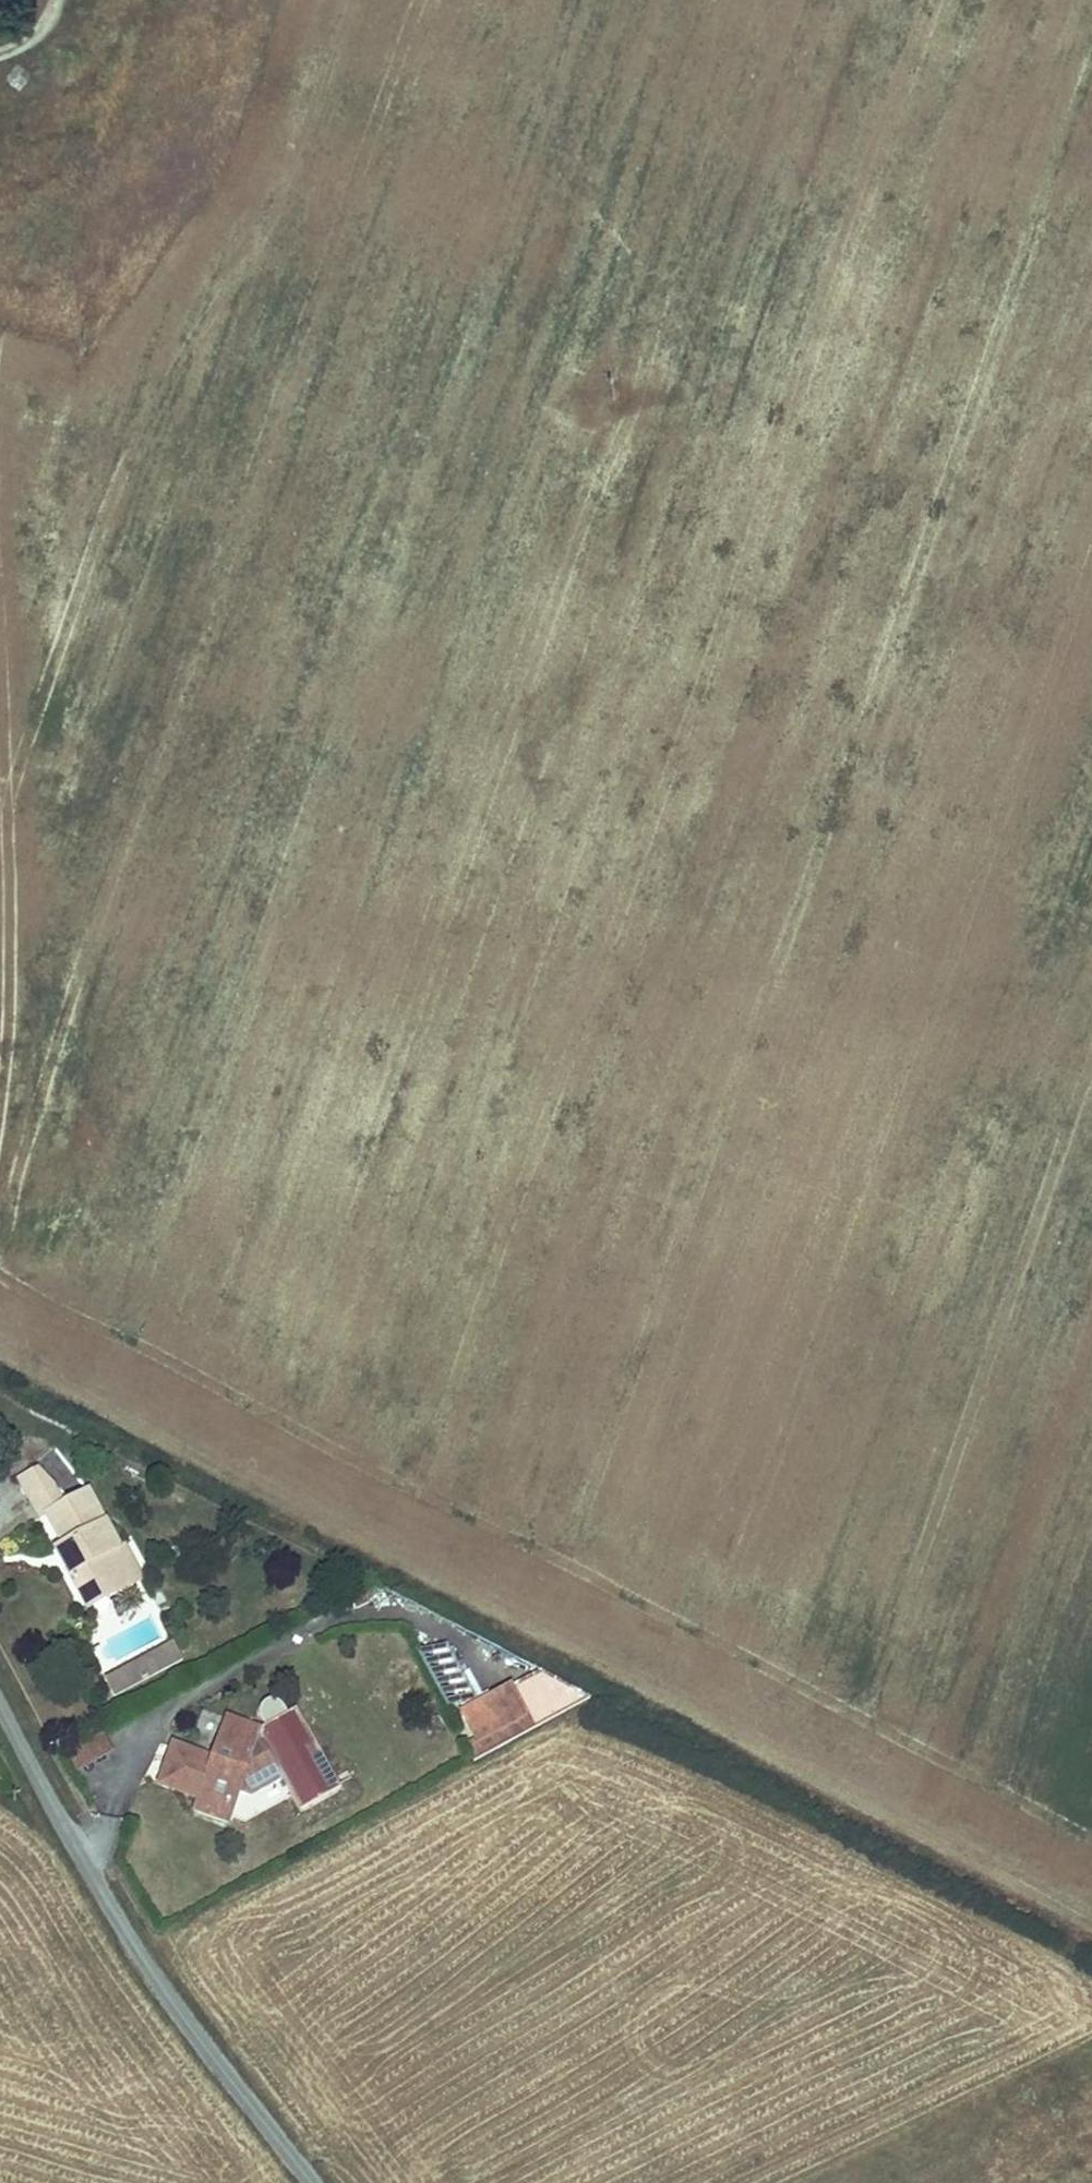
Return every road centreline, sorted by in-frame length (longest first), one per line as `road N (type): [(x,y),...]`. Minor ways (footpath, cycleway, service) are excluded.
road 1 (unclassified): [(0,1706),(125,1935),(312,2182)]

